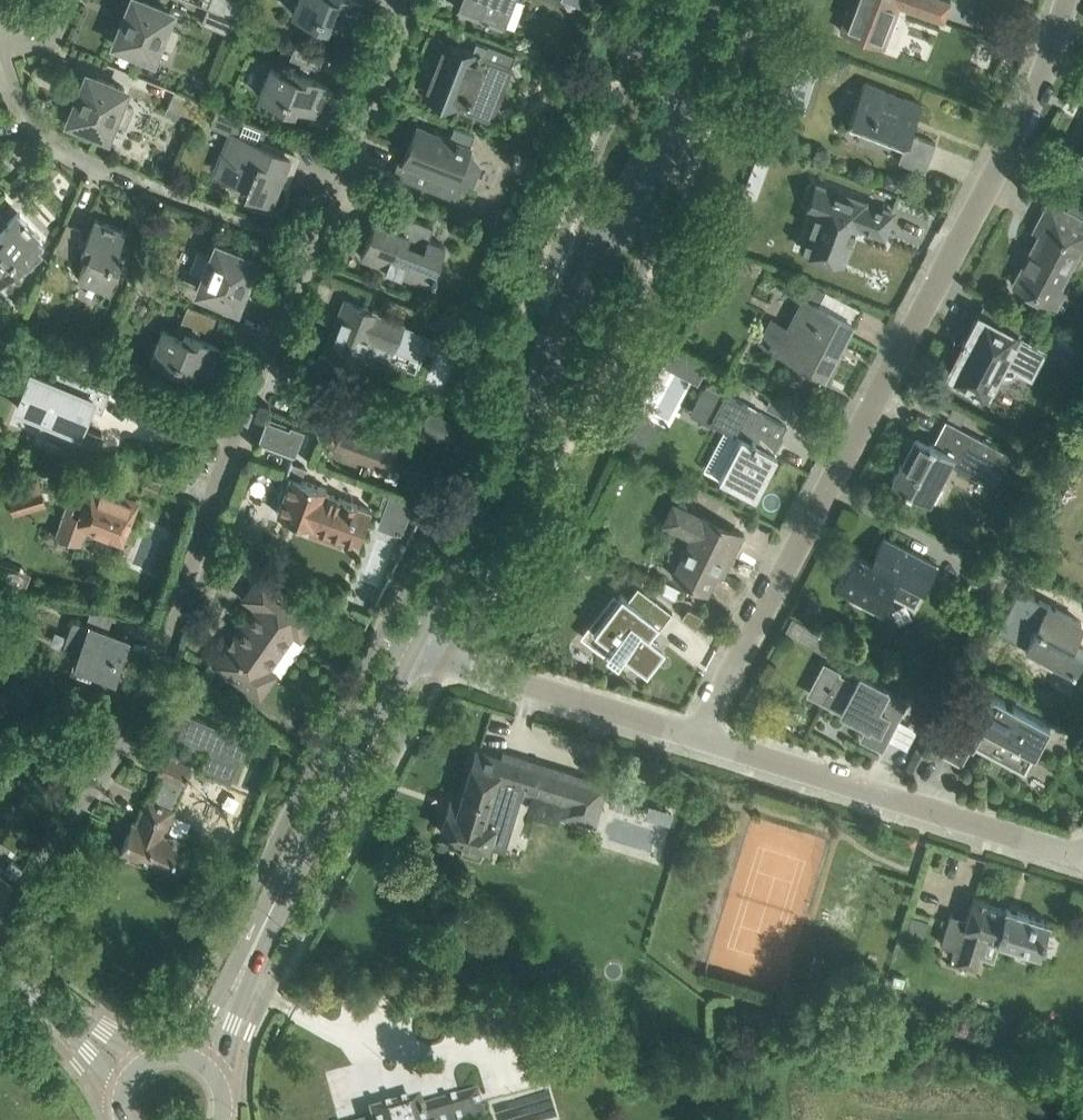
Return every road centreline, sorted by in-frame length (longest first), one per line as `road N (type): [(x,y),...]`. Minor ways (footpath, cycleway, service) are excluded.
road 1 (residential): [(0,915),(133,734),(151,696),(210,504),(399,0)]
road 2 (residential): [(700,736),(1008,151),(1063,0)]
road 3 (secondary): [(421,648),(558,369),(709,0)]
road 4 (secondary): [(208,1050),(421,648)]
road 5 (residential): [(1082,857),(700,736)]
road 6 (residential): [(700,736),(421,648)]
road 7 (residential): [(165,189),(65,145),(31,119),(2,41)]
road 8 (residential): [(119,1066),(0,971)]

